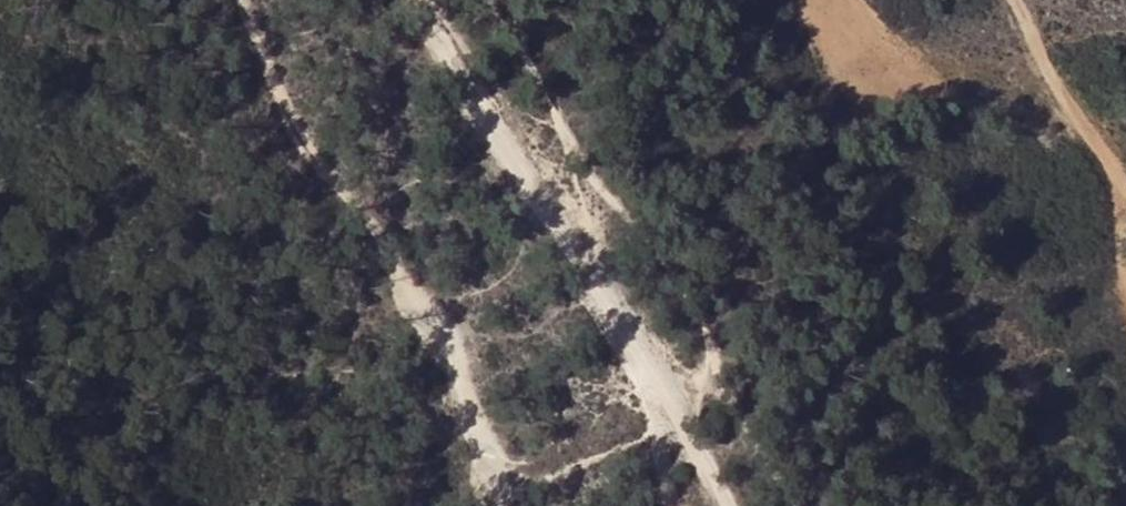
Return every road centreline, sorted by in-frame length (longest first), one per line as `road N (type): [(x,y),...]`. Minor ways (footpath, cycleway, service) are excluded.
road 1 (track): [(740,505),(436,0)]
road 2 (track): [(250,0),(261,39),(456,362),(489,505)]
road 3 (track): [(1006,0),(1125,190)]

